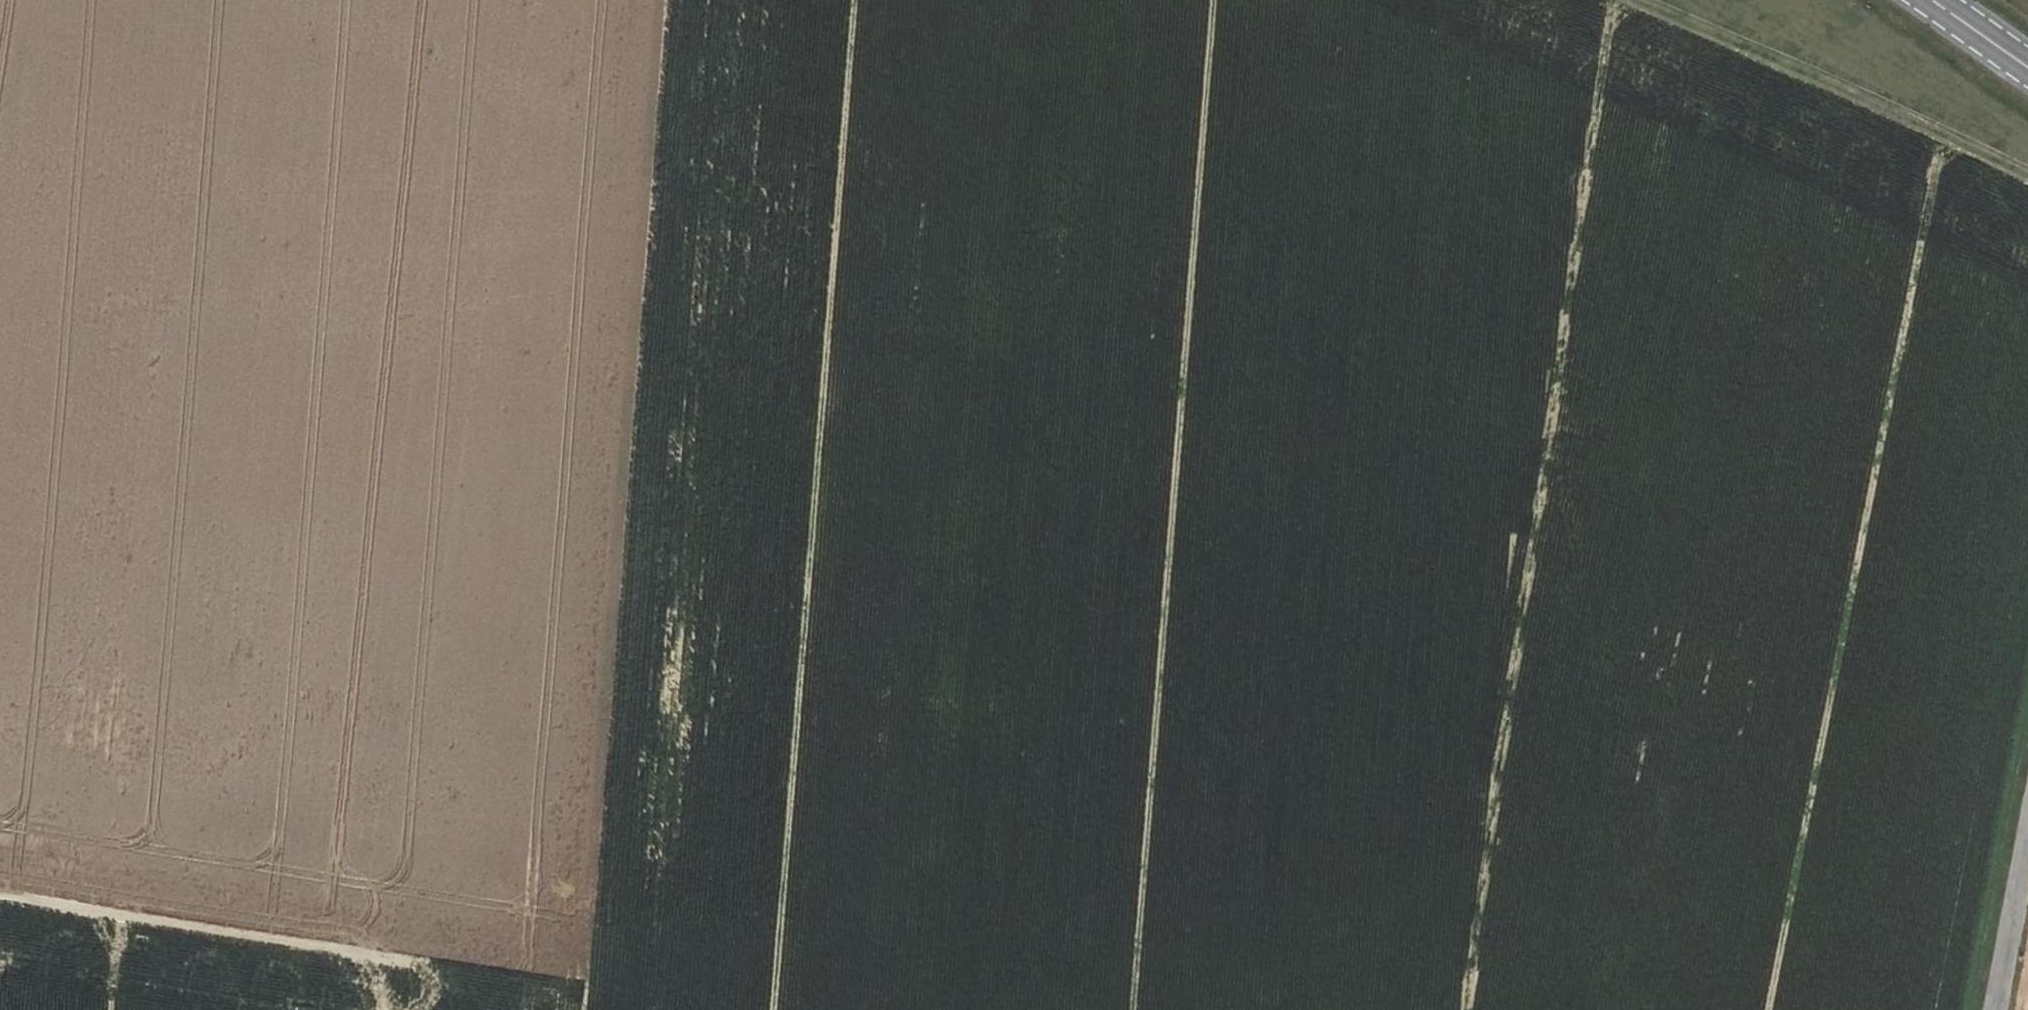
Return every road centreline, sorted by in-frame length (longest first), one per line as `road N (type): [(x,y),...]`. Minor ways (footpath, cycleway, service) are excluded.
road 1 (unclassified): [(2027,847),(1996,1009)]
road 2 (primary): [(1928,0),(2027,71)]

